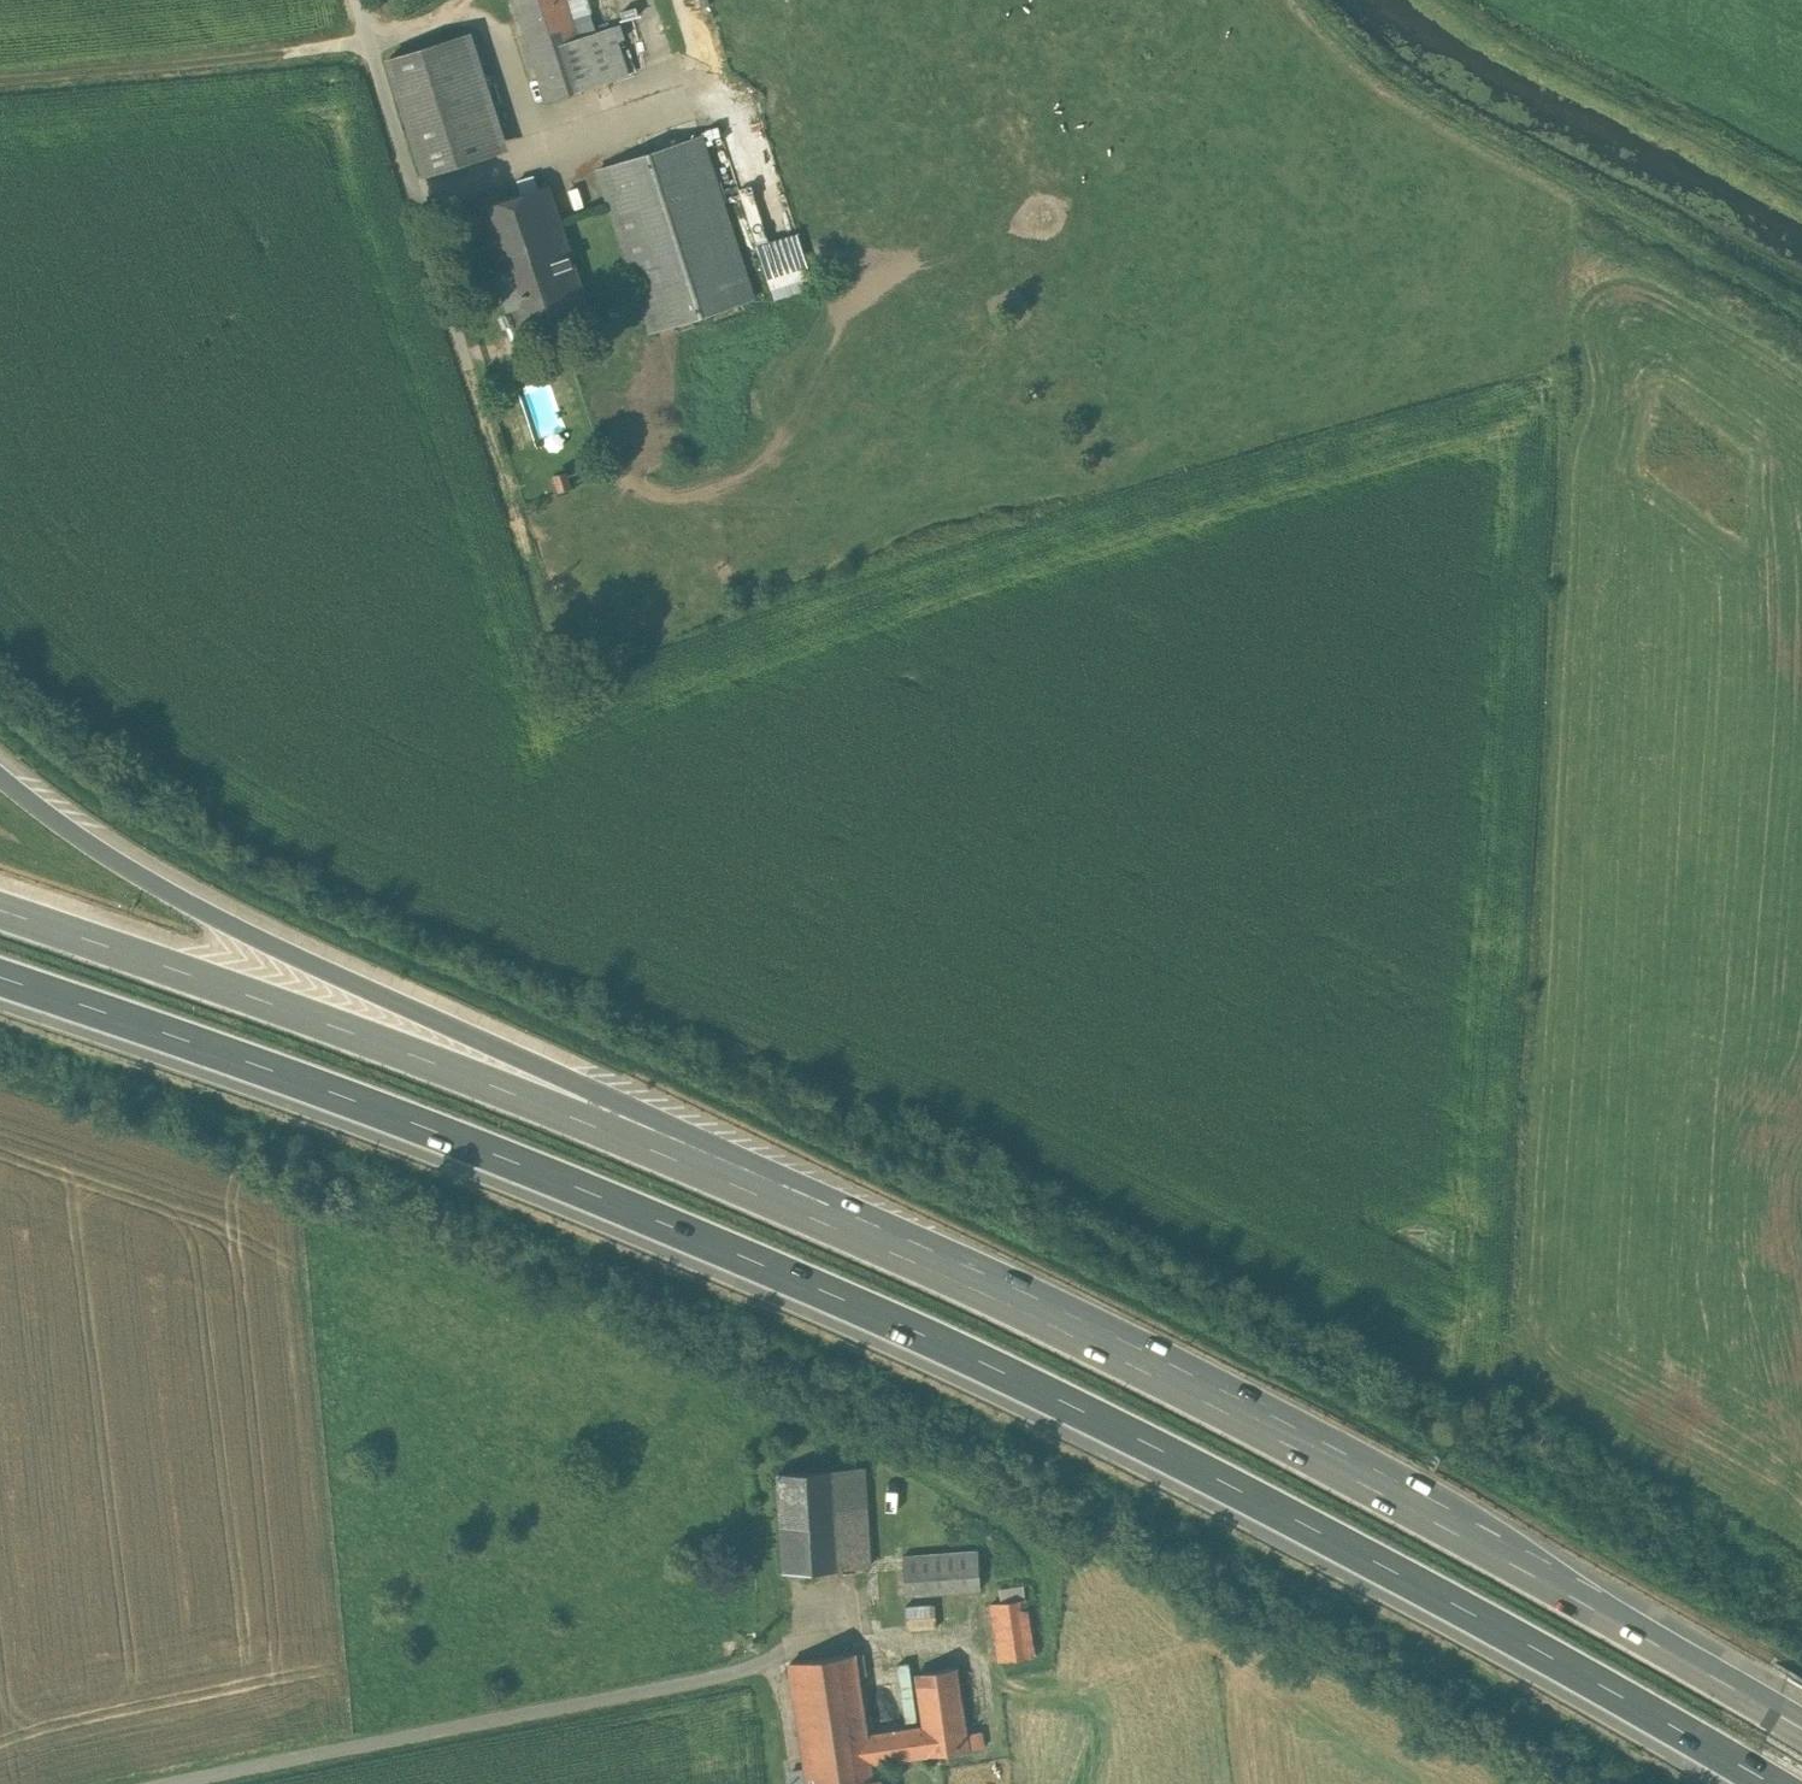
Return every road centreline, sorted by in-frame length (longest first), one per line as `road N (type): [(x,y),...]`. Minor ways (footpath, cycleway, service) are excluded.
road 1 (motorway): [(0,972),(467,1142),(912,1328),(1301,1517),(1787,1783)]
road 2 (motorway): [(1801,1723),(1284,1437),(718,1159)]
road 3 (motorway): [(718,1159),(119,862),(0,776)]
road 4 (motorway): [(718,1159),(0,907)]
road 5 (unclassified): [(415,193),(358,0)]
road 6 (track): [(532,155),(477,0)]
road 7 (track): [(756,1663),(774,1783)]

